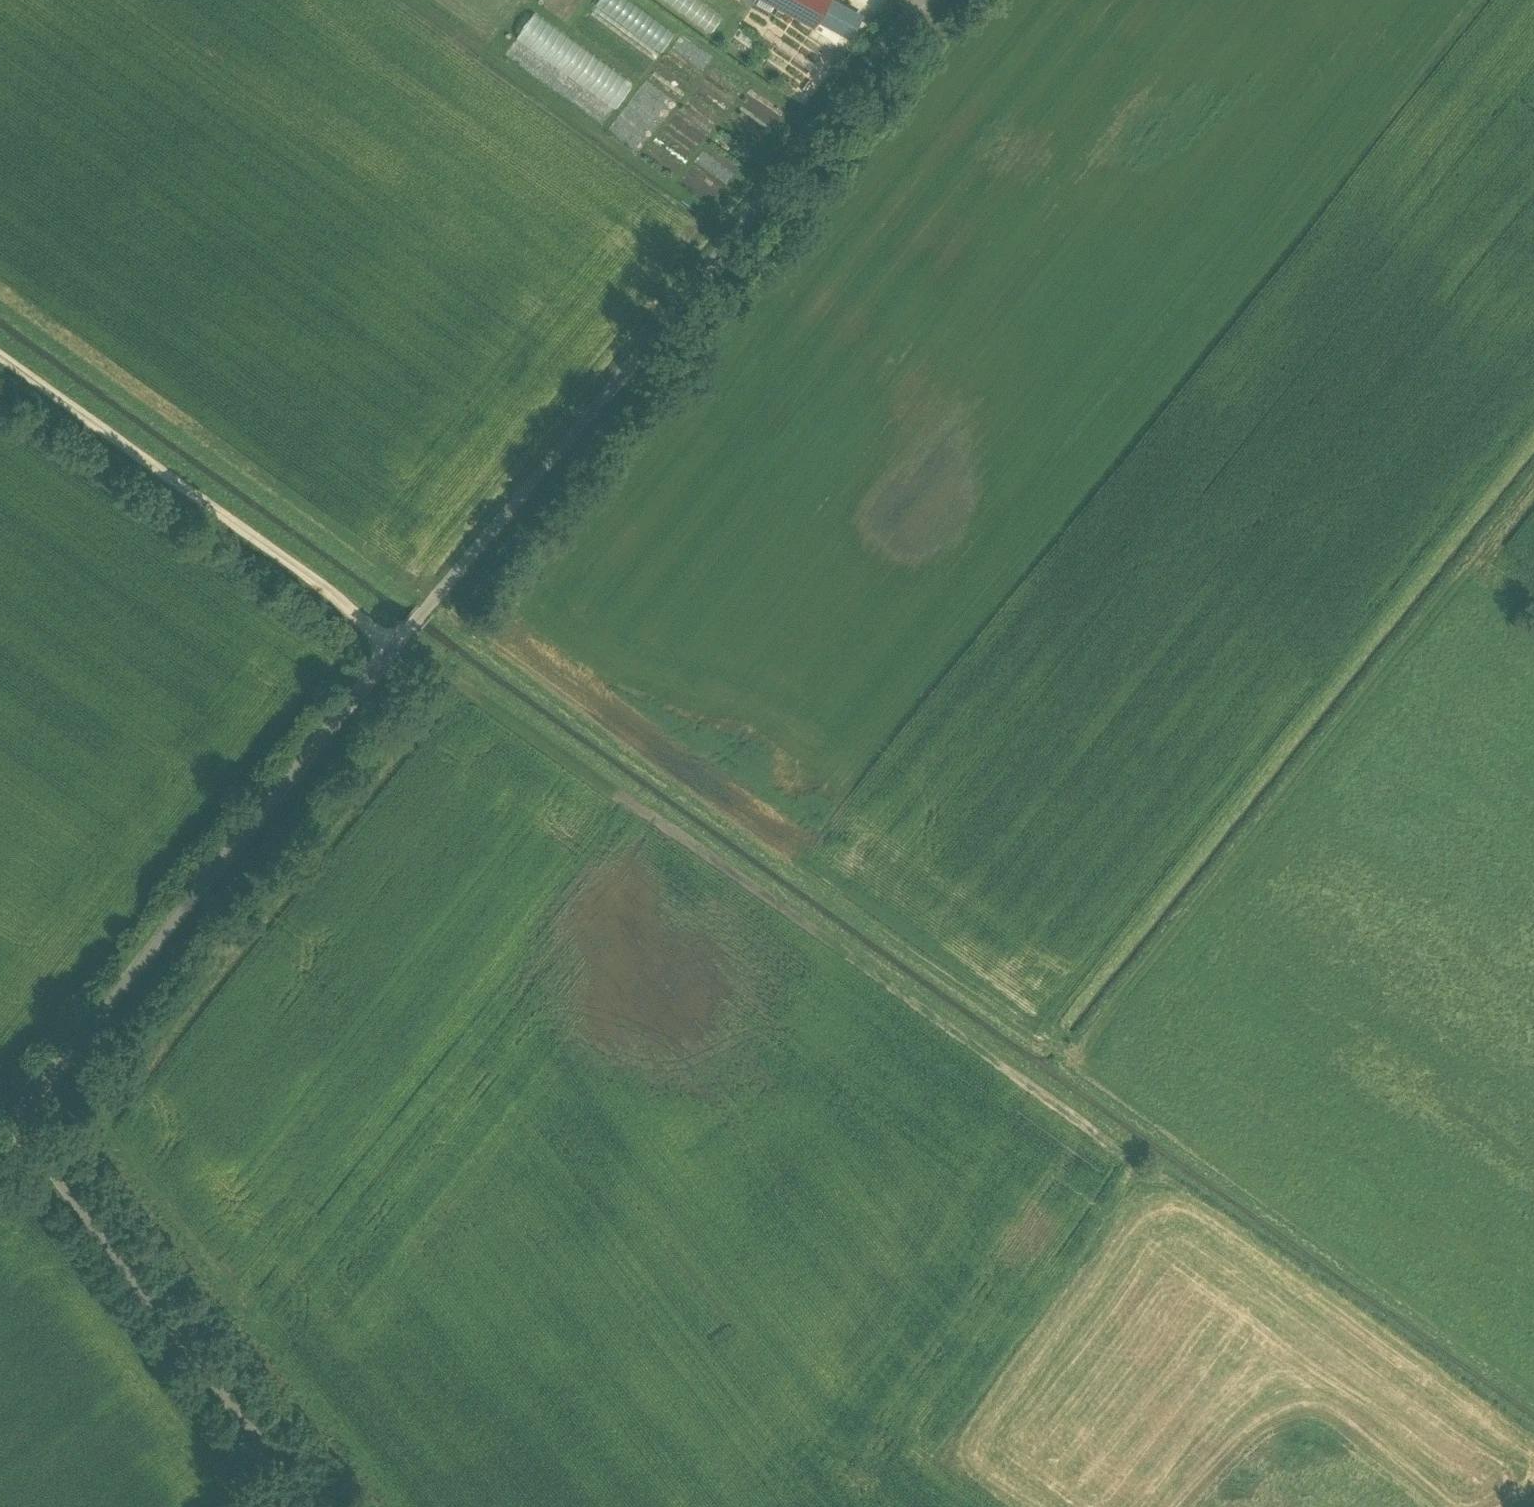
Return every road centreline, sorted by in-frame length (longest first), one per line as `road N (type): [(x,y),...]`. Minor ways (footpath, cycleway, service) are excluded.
road 1 (unclassified): [(9,1118),(916,0)]
road 2 (unclassified): [(9,1118),(309,1506)]
road 3 (track): [(0,362),(399,647)]

